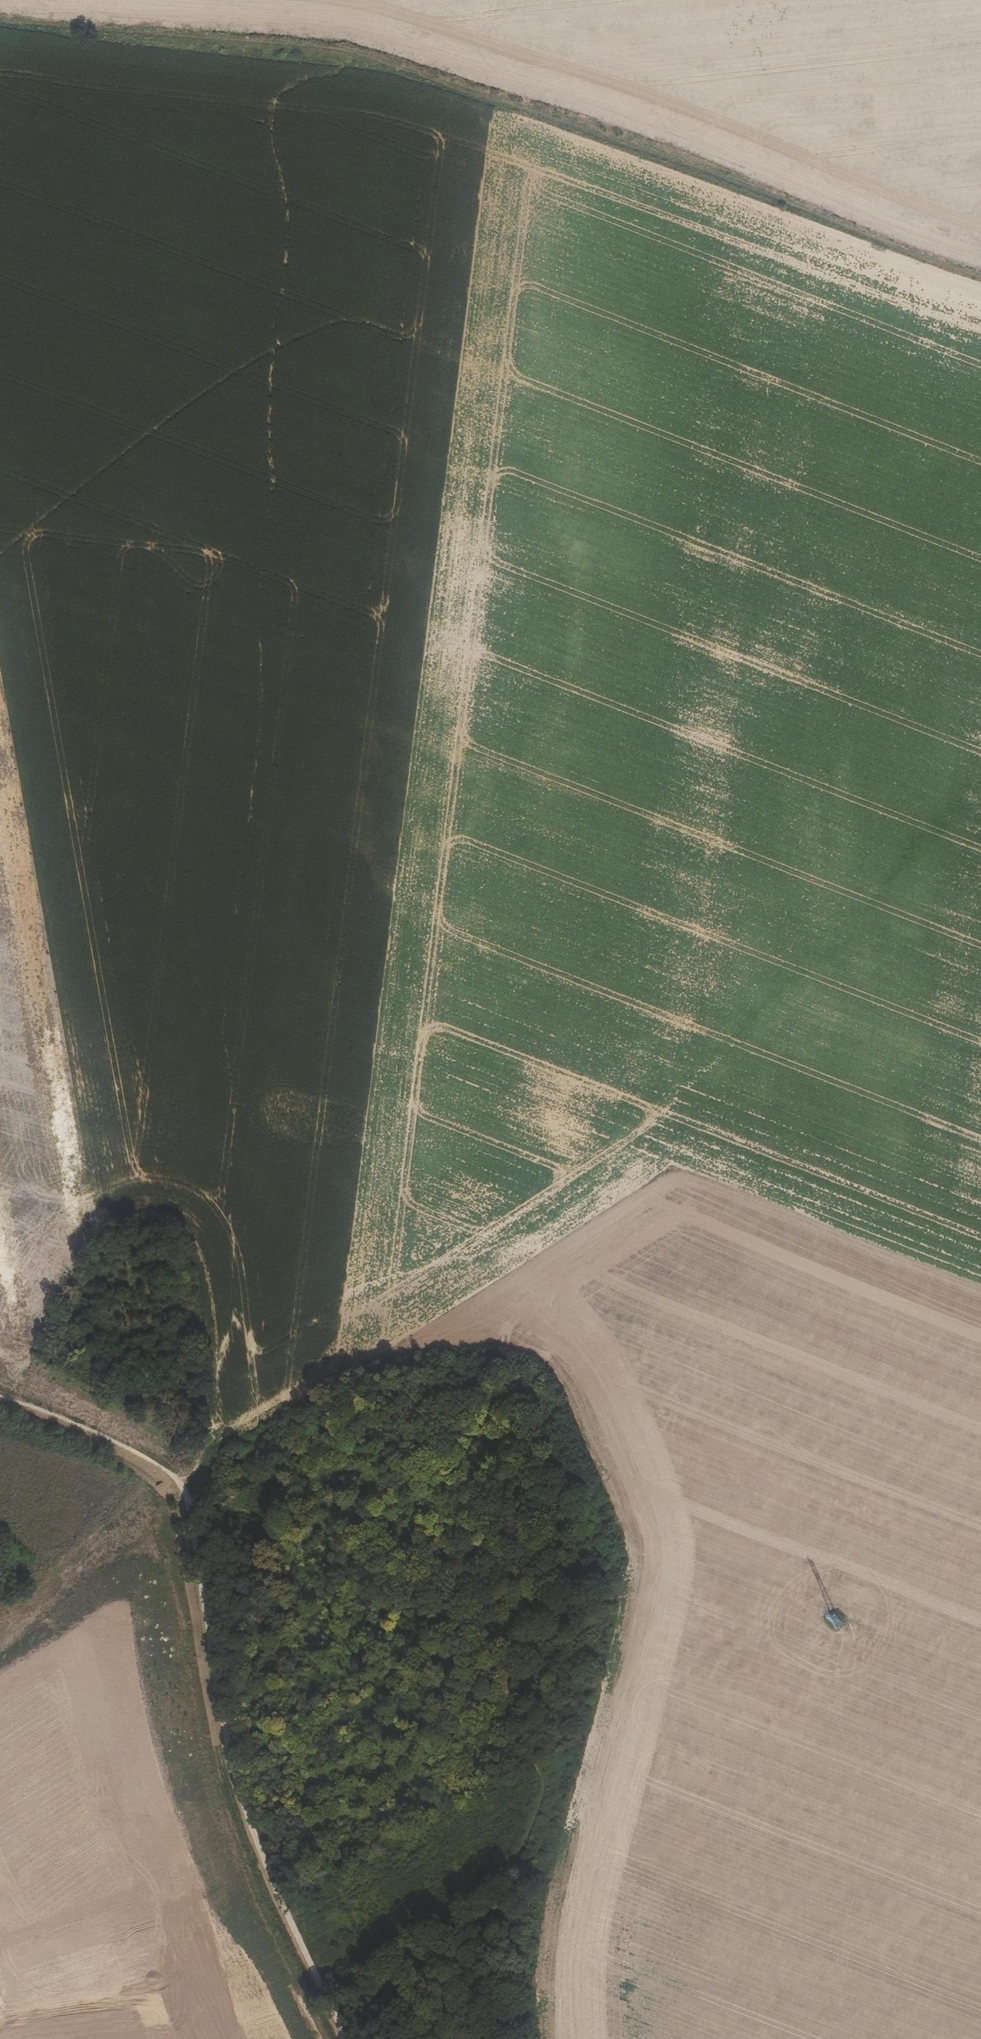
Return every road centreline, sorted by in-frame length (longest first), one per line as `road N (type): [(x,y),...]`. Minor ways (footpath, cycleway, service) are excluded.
road 1 (track): [(980,278),(737,182),(324,51),(0,21)]
road 2 (track): [(0,1399),(102,1435),(179,1483),(226,1733),(265,1867),(344,2038)]

